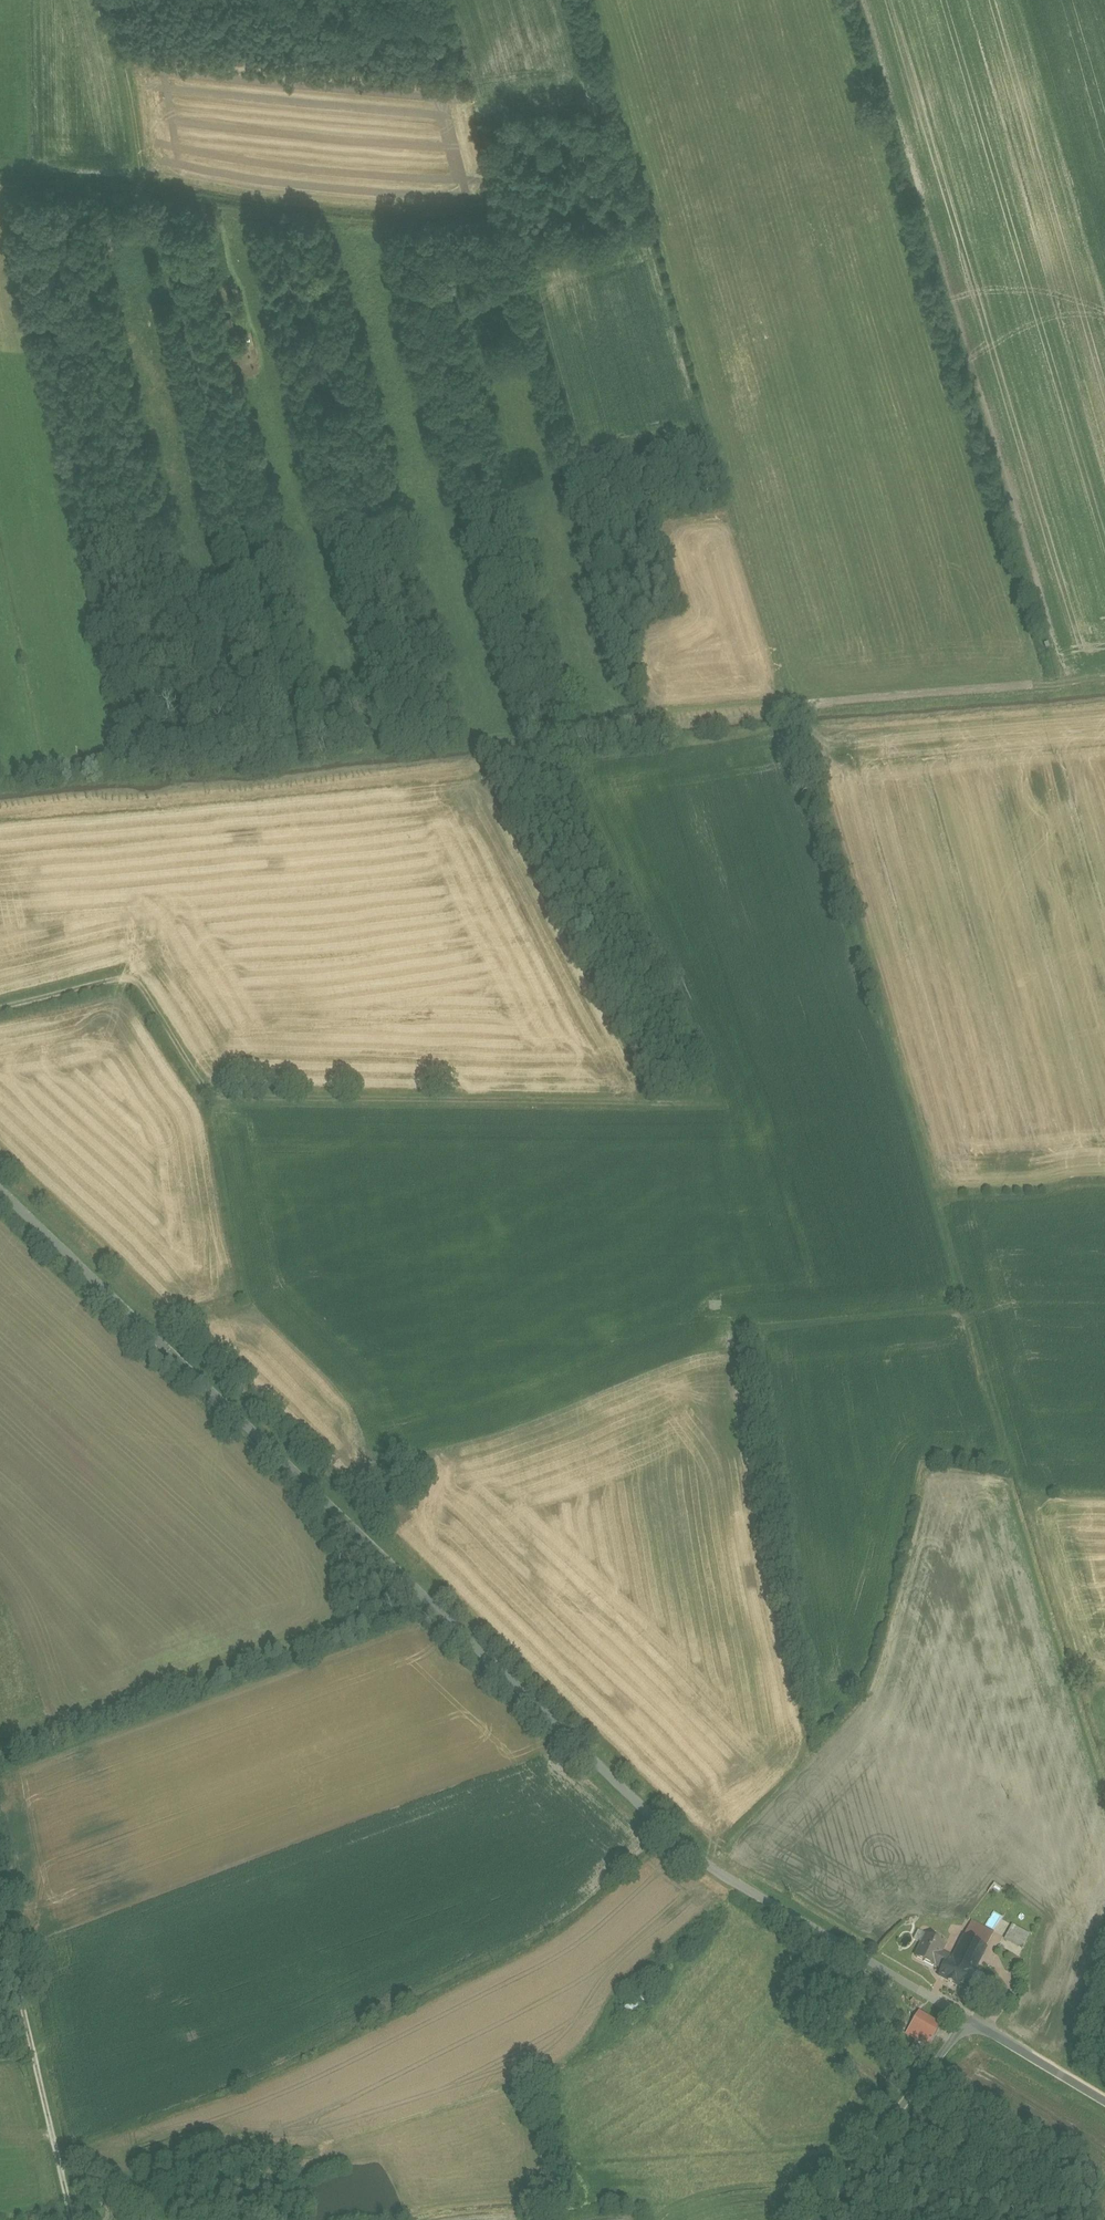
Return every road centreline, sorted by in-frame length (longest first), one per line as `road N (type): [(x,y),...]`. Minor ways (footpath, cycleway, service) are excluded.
road 1 (unclassified): [(968,2021),(692,1854),(0,1189)]
road 2 (track): [(712,1106),(230,1099),(209,1091),(138,984),(110,983),(0,1011)]
road 3 (track): [(1104,681),(550,727)]
road 4 (track): [(501,223),(387,225),(0,189)]
road 5 (track): [(0,1908),(73,2219)]
road 6 (unclassified): [(823,2219),(968,2021)]
road 7 (unclassified): [(1104,2104),(968,2021)]

